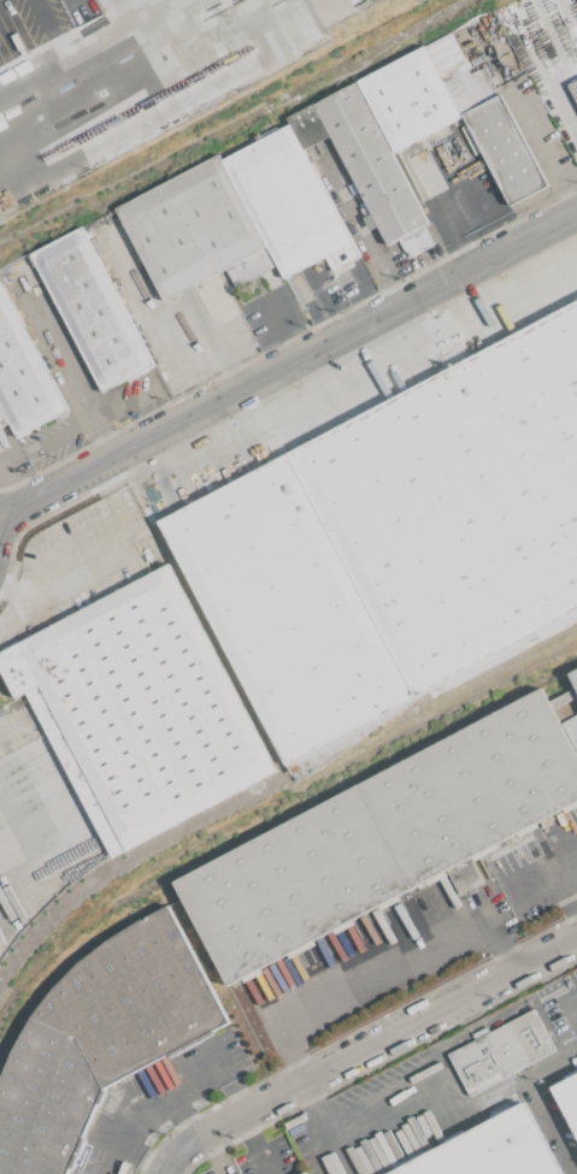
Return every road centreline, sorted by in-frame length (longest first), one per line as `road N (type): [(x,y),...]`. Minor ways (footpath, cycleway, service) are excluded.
road 1 (residential): [(576,213),(0,517)]
road 2 (residential): [(576,950),(190,1158),(177,1173)]

